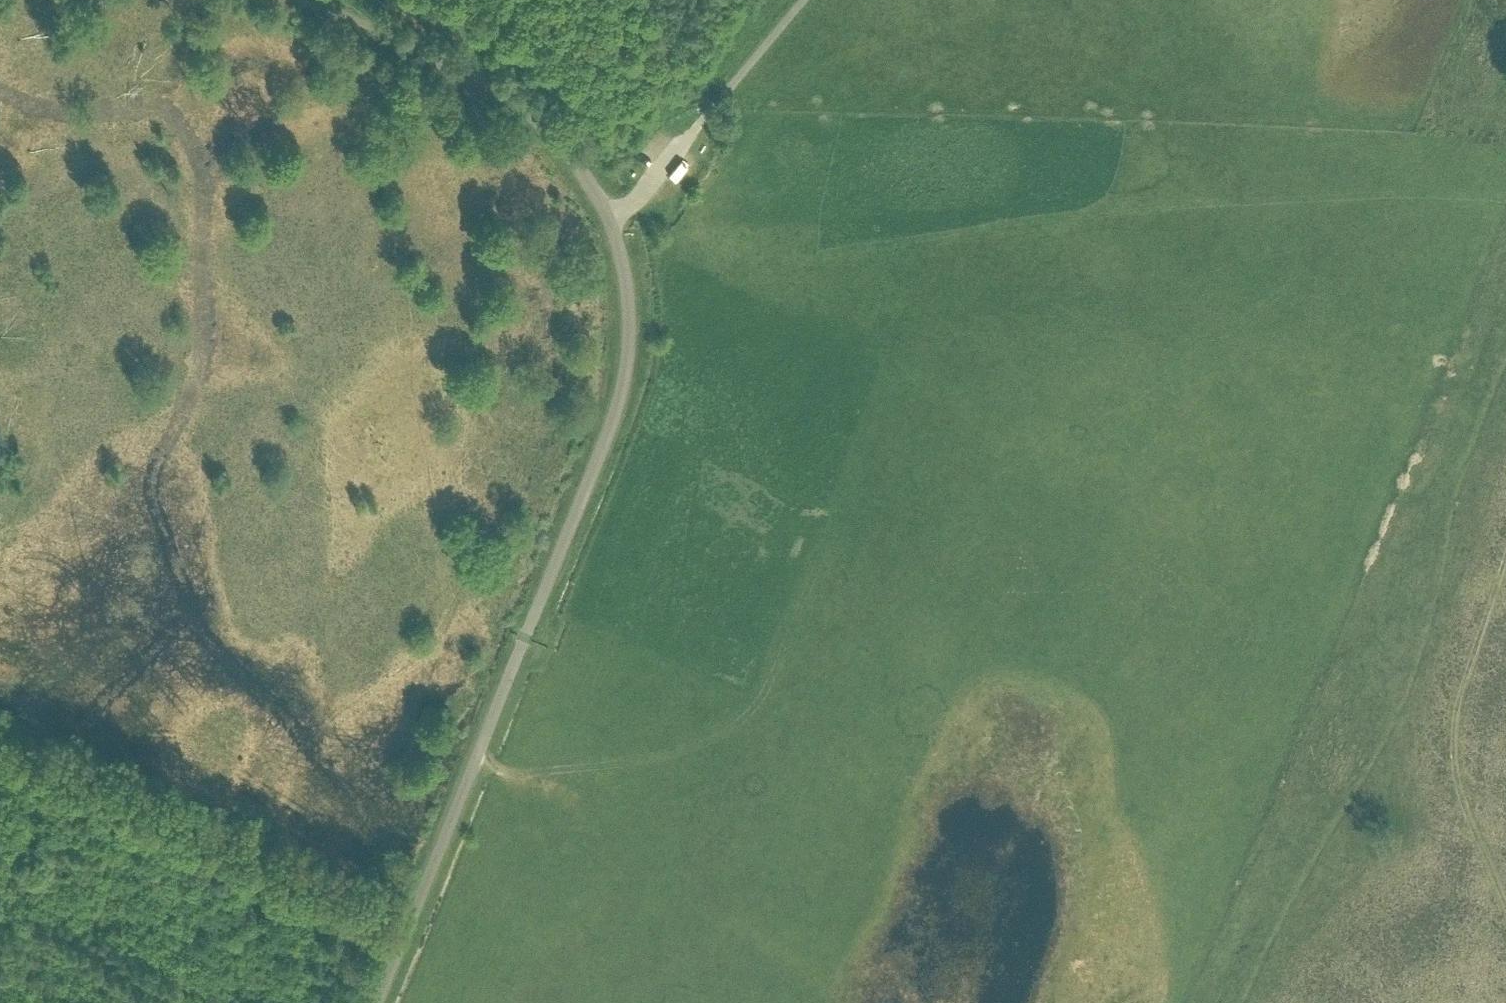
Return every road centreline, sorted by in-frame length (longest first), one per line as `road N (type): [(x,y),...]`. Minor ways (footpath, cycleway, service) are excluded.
road 1 (unclassified): [(376,1002),(617,403),(628,305),(610,219)]
road 2 (unclassified): [(610,219),(550,131),(525,110),(314,0)]
road 3 (unclassified): [(610,219),(702,120)]

